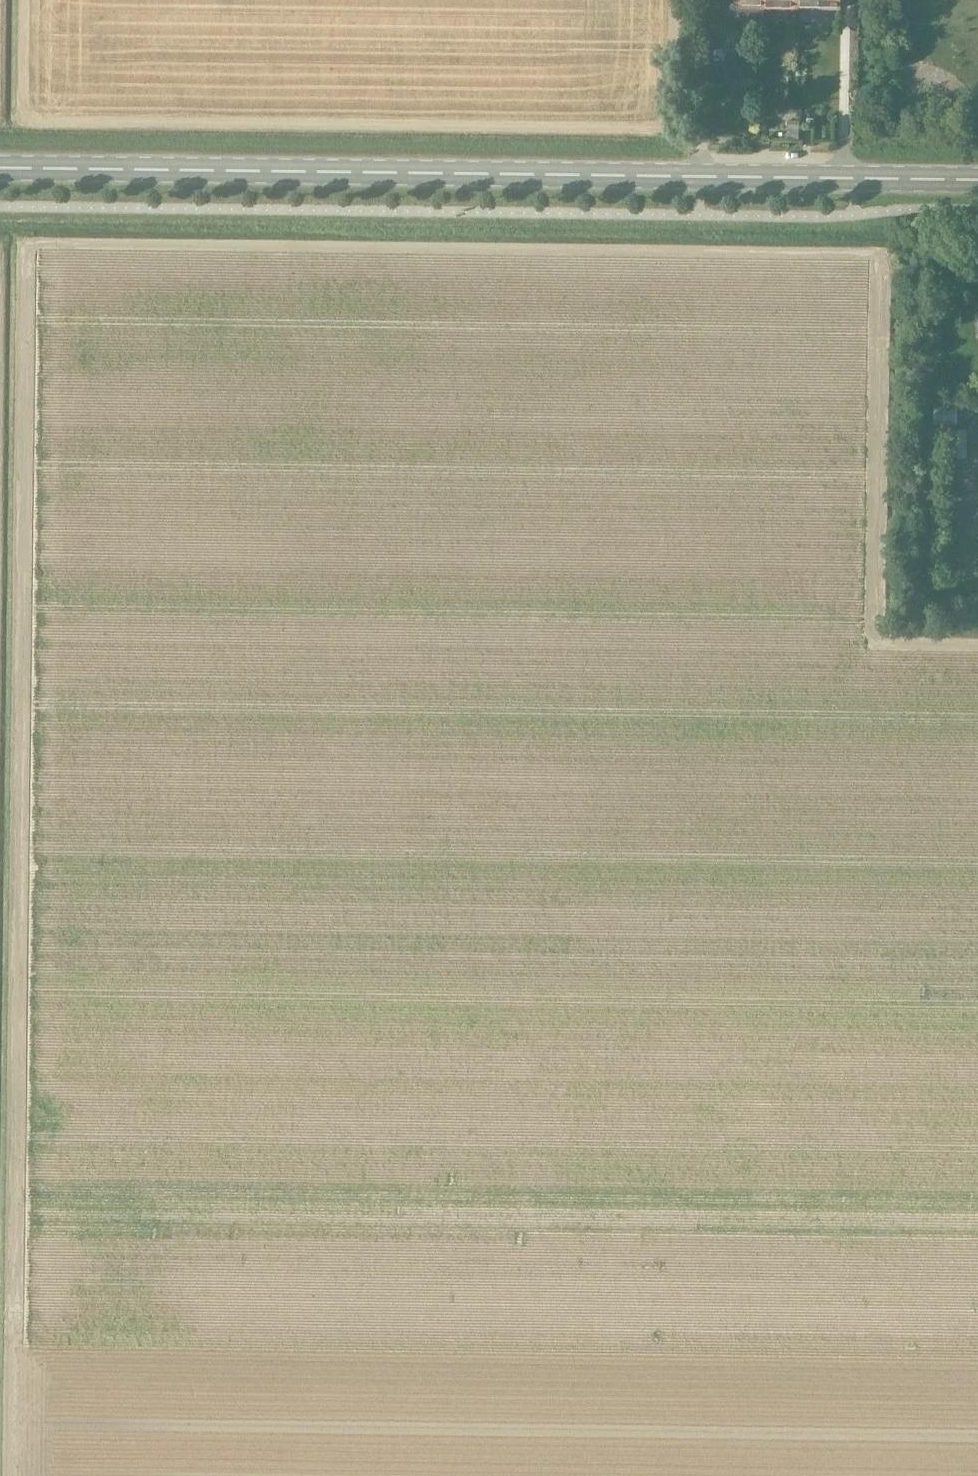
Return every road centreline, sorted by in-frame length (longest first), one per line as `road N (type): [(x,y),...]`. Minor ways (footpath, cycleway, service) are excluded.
road 1 (secondary): [(977,179),(0,167)]

